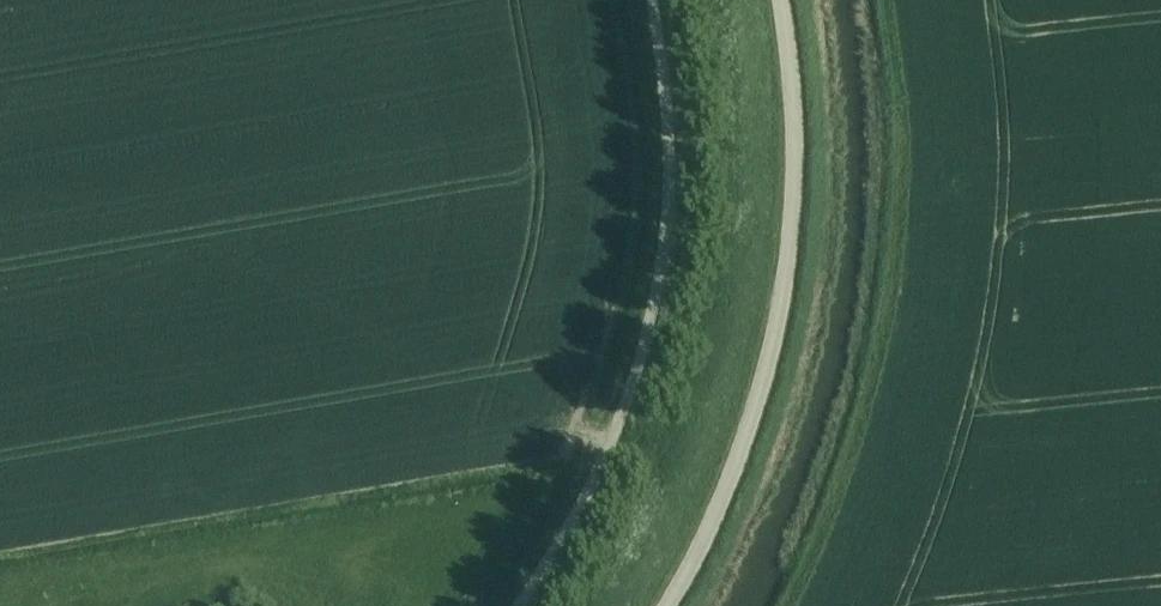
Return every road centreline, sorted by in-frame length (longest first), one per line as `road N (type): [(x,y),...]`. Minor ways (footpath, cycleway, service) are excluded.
road 1 (unclassified): [(536,605),(624,439),(662,338),(677,253),(675,0)]
road 2 (unclassified): [(677,605),(771,415),(800,271),(784,0)]

